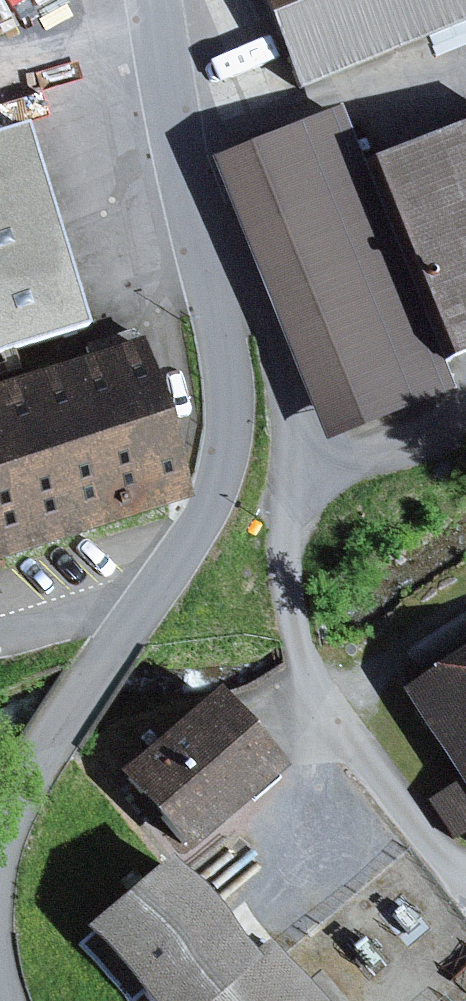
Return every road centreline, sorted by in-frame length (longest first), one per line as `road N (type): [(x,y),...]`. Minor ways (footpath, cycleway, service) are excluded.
road 1 (track): [(199,237),(259,308),(289,411),(282,547),(293,629),(319,693),(465,874)]
road 2 (residential): [(115,648),(208,518),(225,475),(232,389),(158,0)]
road 3 (unclassified): [(0,841),(34,772),(115,648)]

